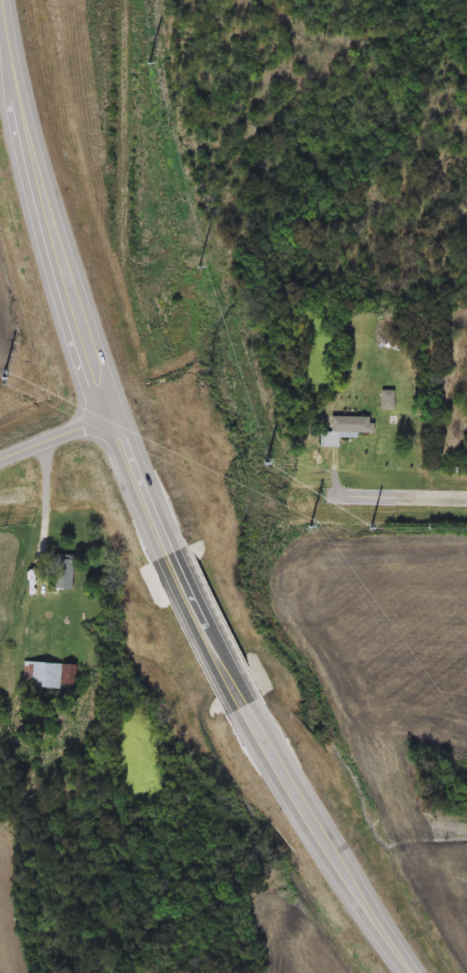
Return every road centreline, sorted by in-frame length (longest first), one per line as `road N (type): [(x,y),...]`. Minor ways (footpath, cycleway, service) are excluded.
road 1 (secondary): [(4,0),(32,172),(96,381),(187,571)]
road 2 (secondary): [(283,749),(439,972)]
road 3 (secondary): [(187,571),(283,749)]
road 4 (residential): [(329,498),(466,501)]
road 5 (tertiary): [(0,471),(119,428)]

